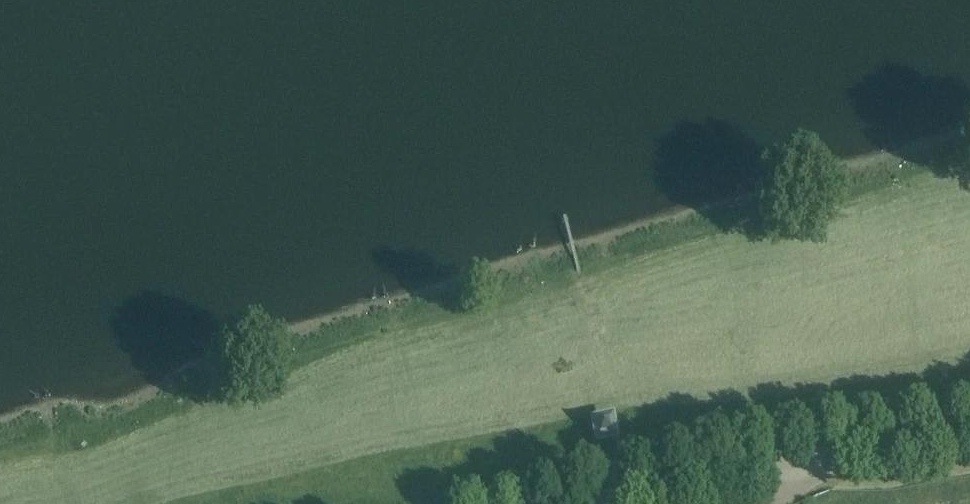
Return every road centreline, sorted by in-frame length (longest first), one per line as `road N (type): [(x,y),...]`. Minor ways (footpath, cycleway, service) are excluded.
road 1 (tertiary): [(595,503),(969,435)]

